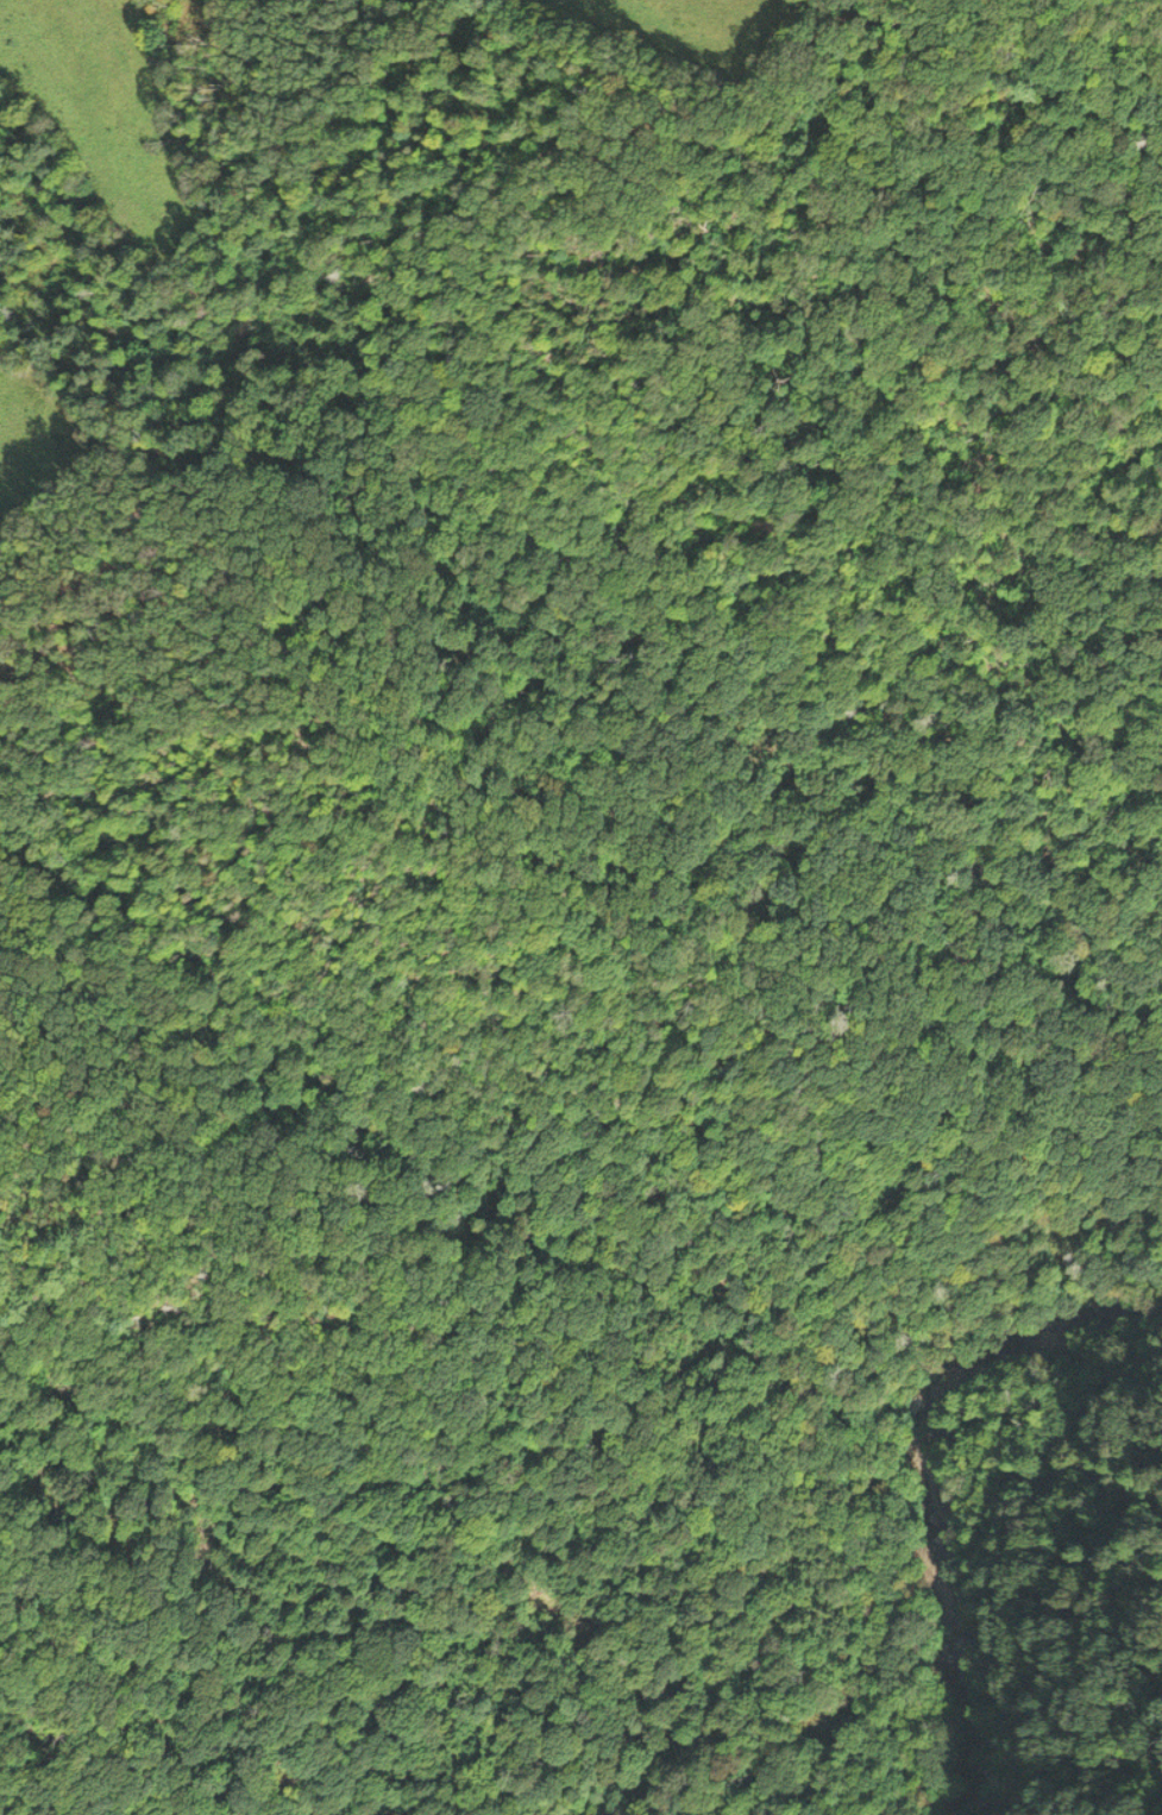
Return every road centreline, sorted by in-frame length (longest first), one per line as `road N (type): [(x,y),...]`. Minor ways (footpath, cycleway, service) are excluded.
road 1 (track): [(1003,1814),(1009,1728),(992,1610),(1007,1493),(1036,1439),(1161,1365)]

